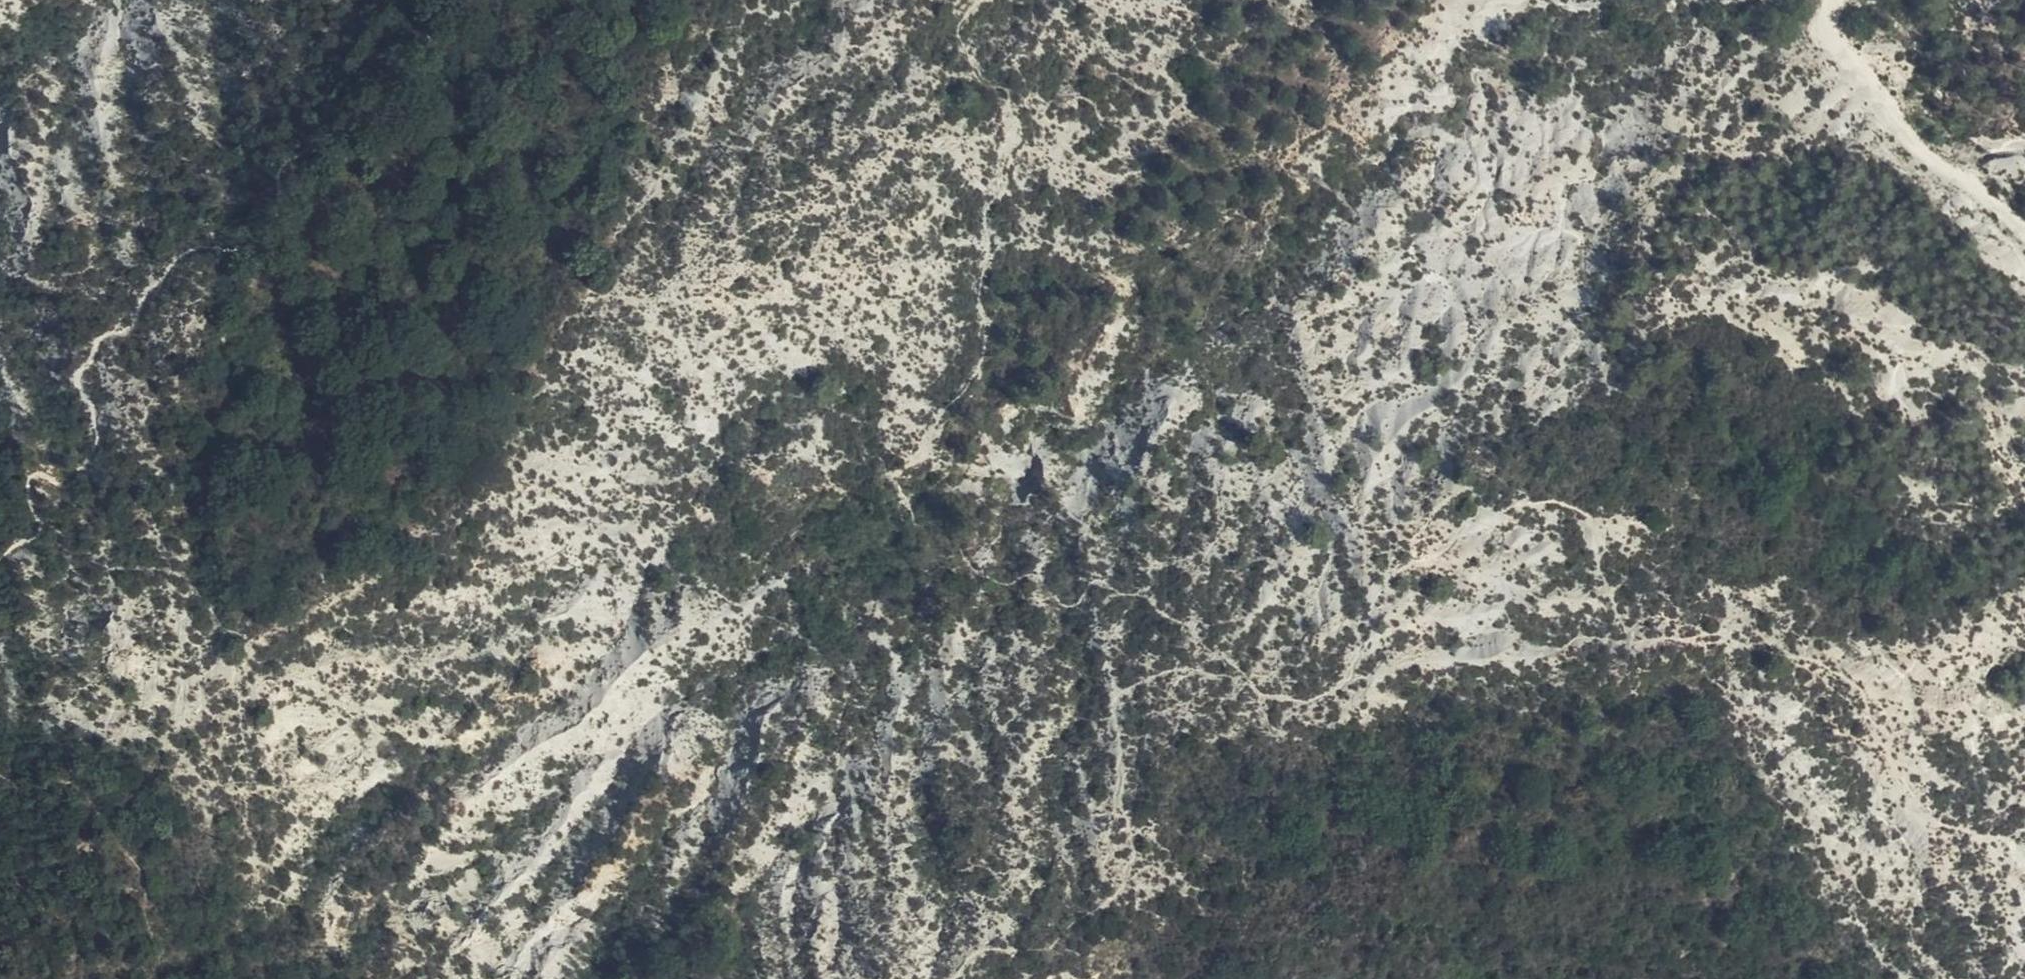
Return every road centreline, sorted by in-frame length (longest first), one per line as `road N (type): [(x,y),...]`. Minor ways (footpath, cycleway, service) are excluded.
road 1 (track): [(1833,0),(1833,31),(1919,149),(2024,231)]

